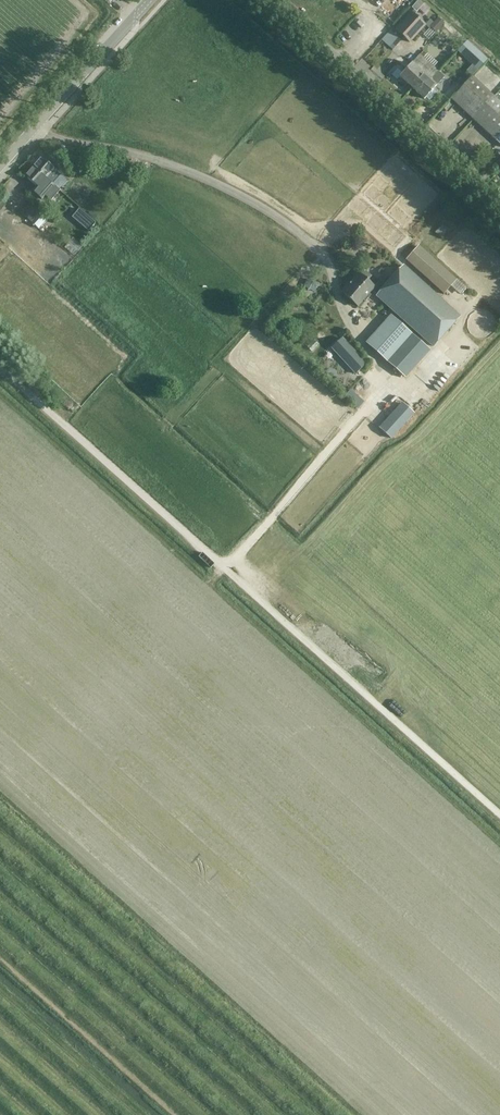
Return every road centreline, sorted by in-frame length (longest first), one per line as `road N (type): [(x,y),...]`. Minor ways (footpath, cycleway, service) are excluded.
road 1 (track): [(226,570),(499,815)]
road 2 (unclassified): [(499,205),(273,0)]
road 3 (unclassified): [(0,367),(226,570)]
road 4 (tertiary): [(0,169),(149,0)]

